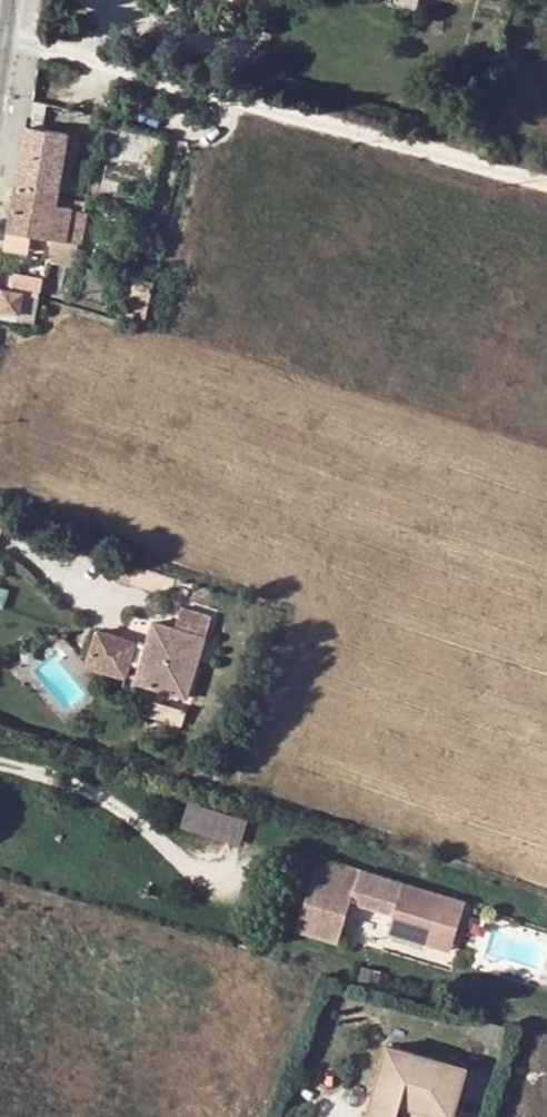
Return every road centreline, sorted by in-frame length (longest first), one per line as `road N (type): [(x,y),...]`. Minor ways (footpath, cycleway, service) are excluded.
road 1 (track): [(0,38),(546,185)]

